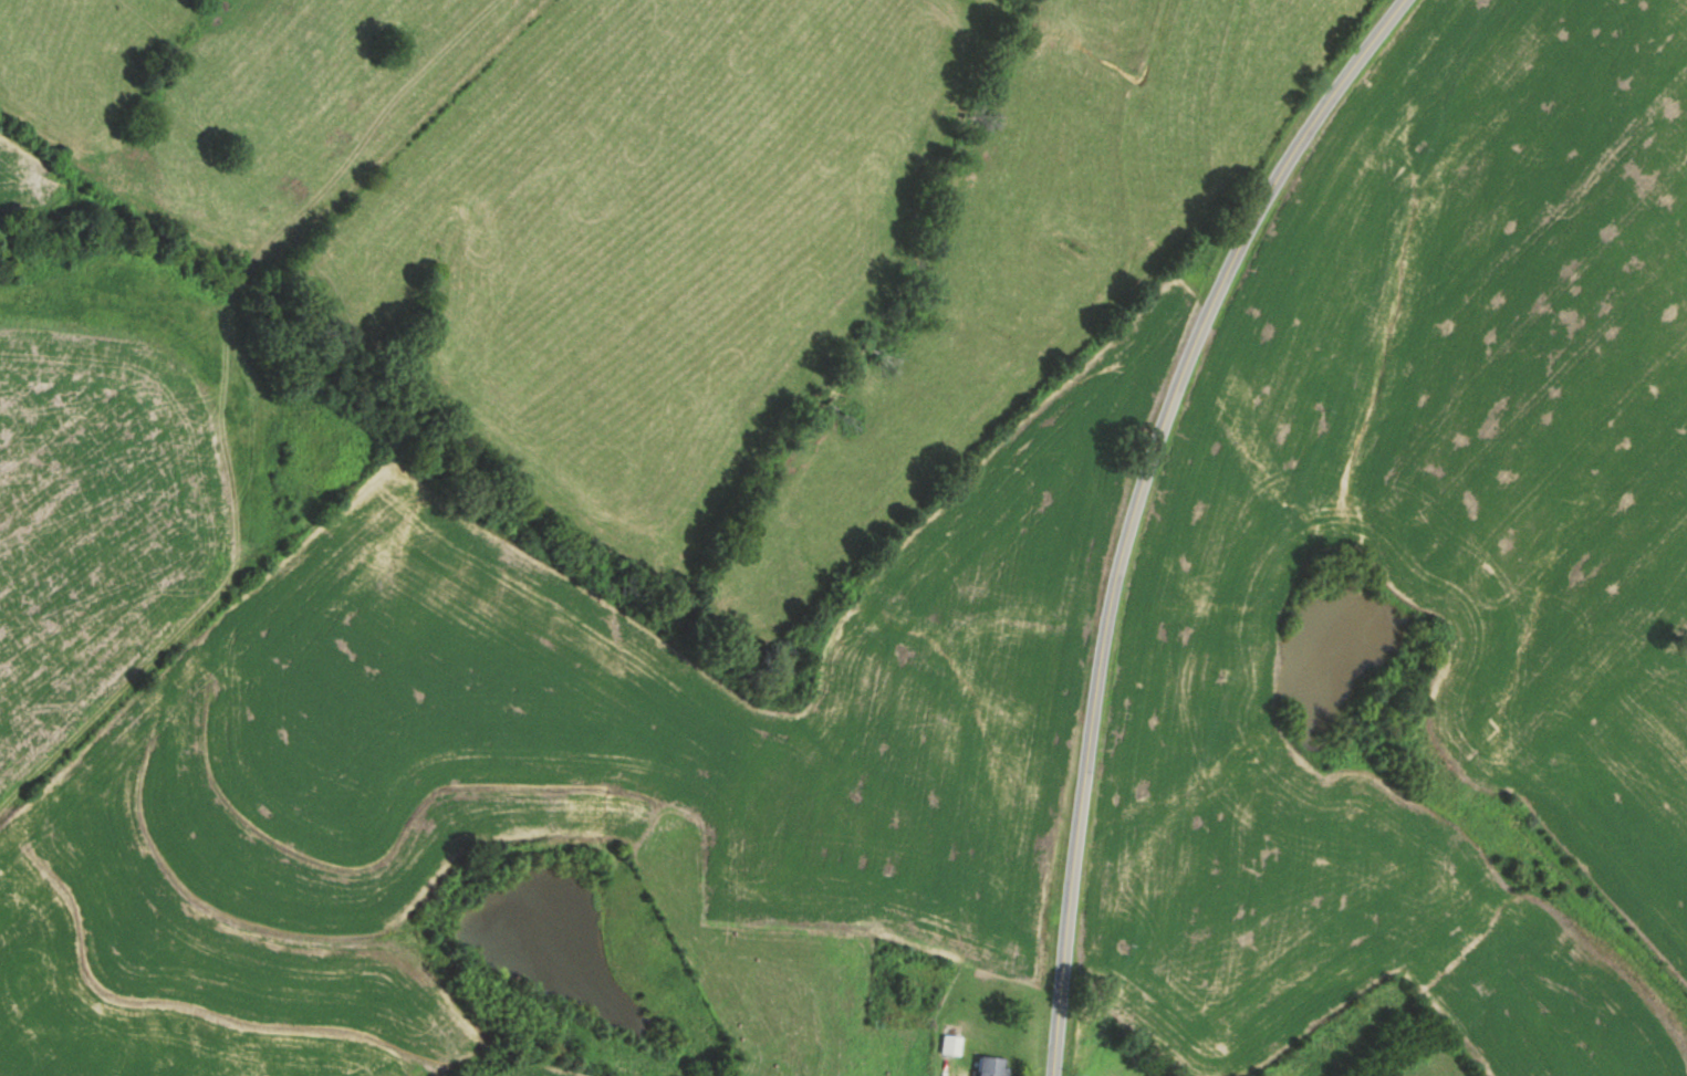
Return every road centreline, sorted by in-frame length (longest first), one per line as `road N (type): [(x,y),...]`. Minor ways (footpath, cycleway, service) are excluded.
road 1 (tertiary): [(1055,1075),(1113,603),(1152,462),(1219,288),(1321,116),(1408,0)]

